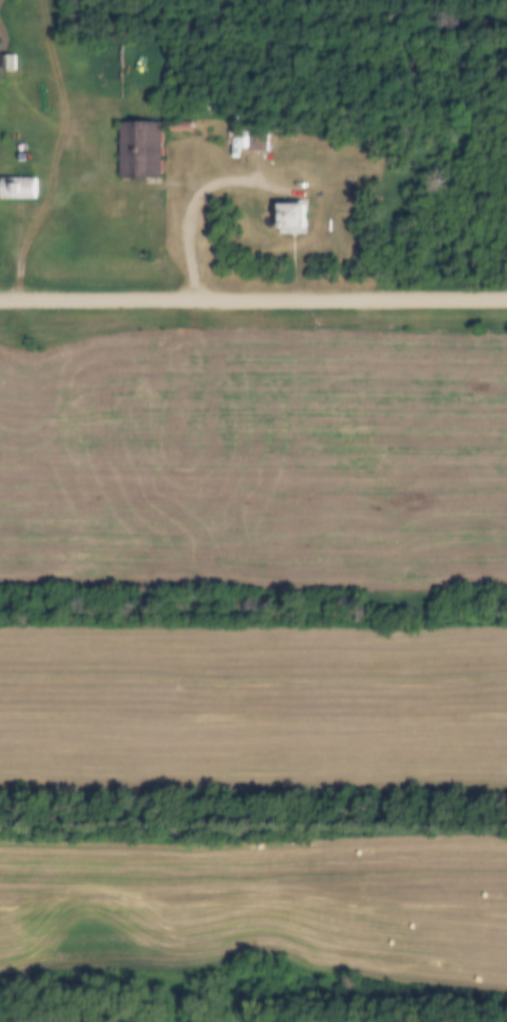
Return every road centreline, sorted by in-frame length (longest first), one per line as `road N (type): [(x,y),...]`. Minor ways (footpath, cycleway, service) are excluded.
road 1 (residential): [(506,302),(0,303)]
road 2 (track): [(38,0),(44,58),(96,174),(116,189),(211,187)]
road 3 (track): [(18,303),(16,255),(27,232),(90,163)]

